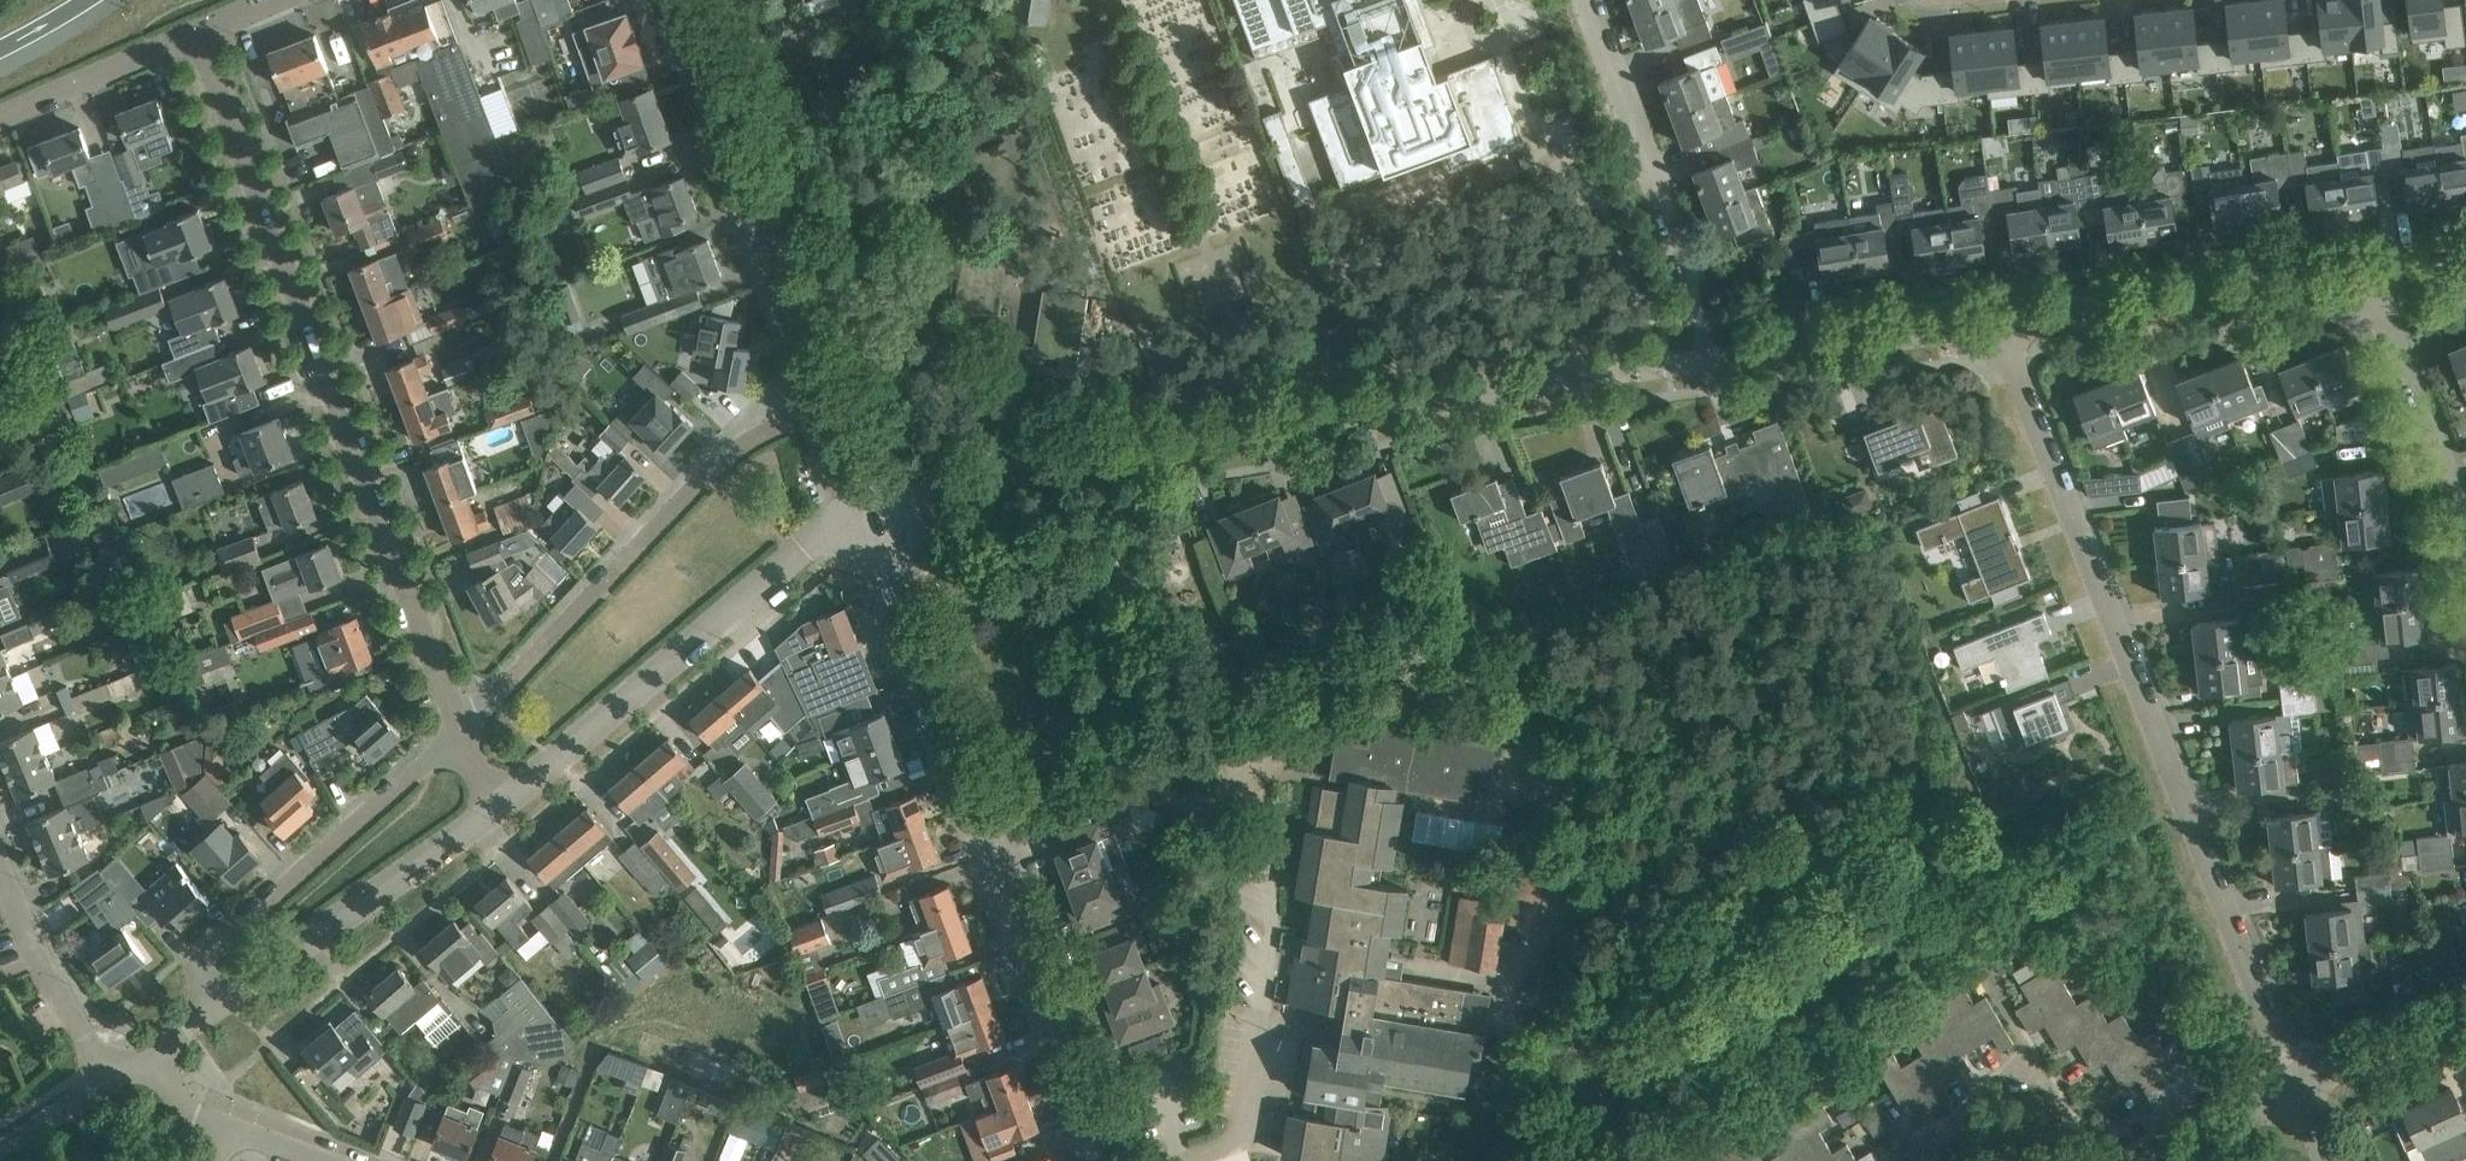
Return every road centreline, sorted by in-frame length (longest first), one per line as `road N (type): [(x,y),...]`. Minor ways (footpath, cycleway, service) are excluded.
road 1 (residential): [(865,508),(1706,360),(1997,322)]
road 2 (residential): [(2296,1090),(1997,322)]
road 3 (residential): [(462,732),(199,33)]
road 4 (tertiary): [(1109,1160),(865,508)]
road 5 (residential): [(462,732),(723,461),(750,441),(829,408)]
road 6 (residential): [(495,811),(803,548),(865,508)]
road 7 (tertiary): [(829,408),(678,0)]
road 8 (residential): [(223,1002),(197,958),(462,732)]
road 9 (residential): [(1997,322),(2375,279)]
road 10 (residential): [(223,1002),(495,811)]
road 11 (residential): [(1696,308),(1586,0)]
road 12 (residential): [(2465,511),(2375,279)]
road 13 (residential): [(111,1078),(48,972),(0,865)]
road 14 (residential): [(0,117),(199,33)]
road 15 (residential): [(2296,1090),(2465,1012)]
road 16 (residential): [(2176,1160),(2296,1090)]
road 17 (unclassified): [(0,1150),(111,1078)]

